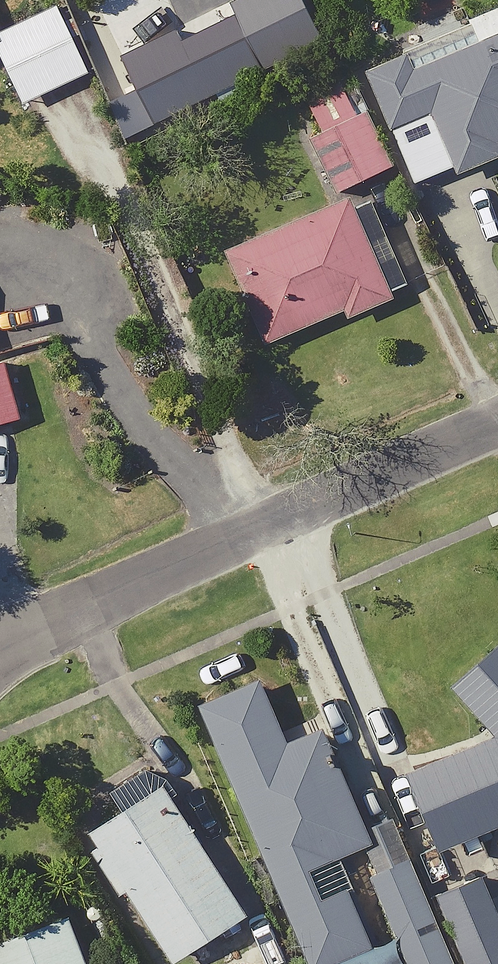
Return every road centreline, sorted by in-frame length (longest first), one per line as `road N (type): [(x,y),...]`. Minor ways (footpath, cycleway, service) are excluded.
road 1 (residential): [(0,644),(497,428)]

